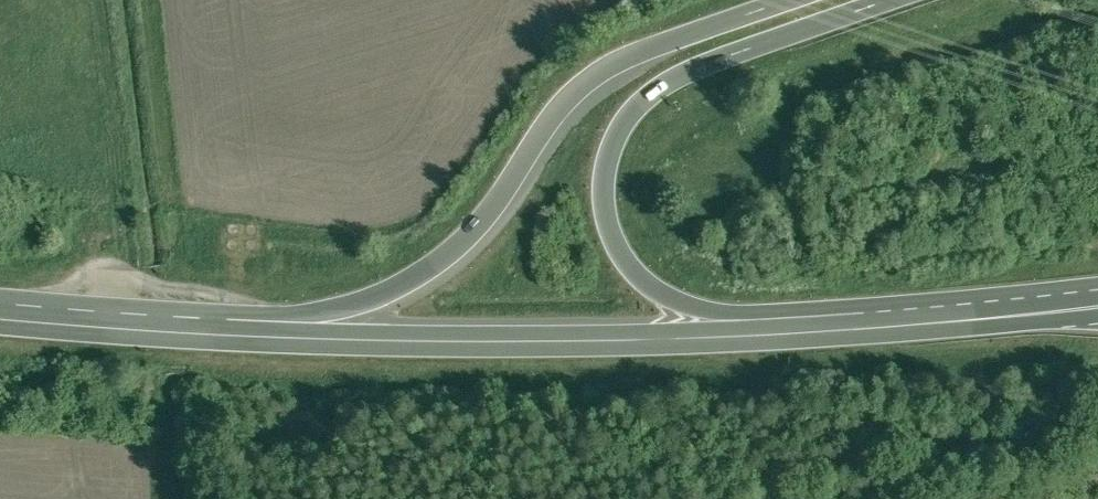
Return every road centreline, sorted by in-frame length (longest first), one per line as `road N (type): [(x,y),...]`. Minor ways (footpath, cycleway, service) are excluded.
road 1 (trunk): [(787,0),(625,59),(581,86),(475,229),(414,278),(351,306),(224,335)]
road 2 (trunk): [(812,330),(686,305),(646,285),(609,228),(608,165),(622,128),(659,90),(717,61),(895,0)]
road 3 (trunk): [(224,335),(460,342),(812,330)]
road 4 (trunk): [(812,330),(1097,306)]
road 5 (trunk): [(0,319),(224,335)]

